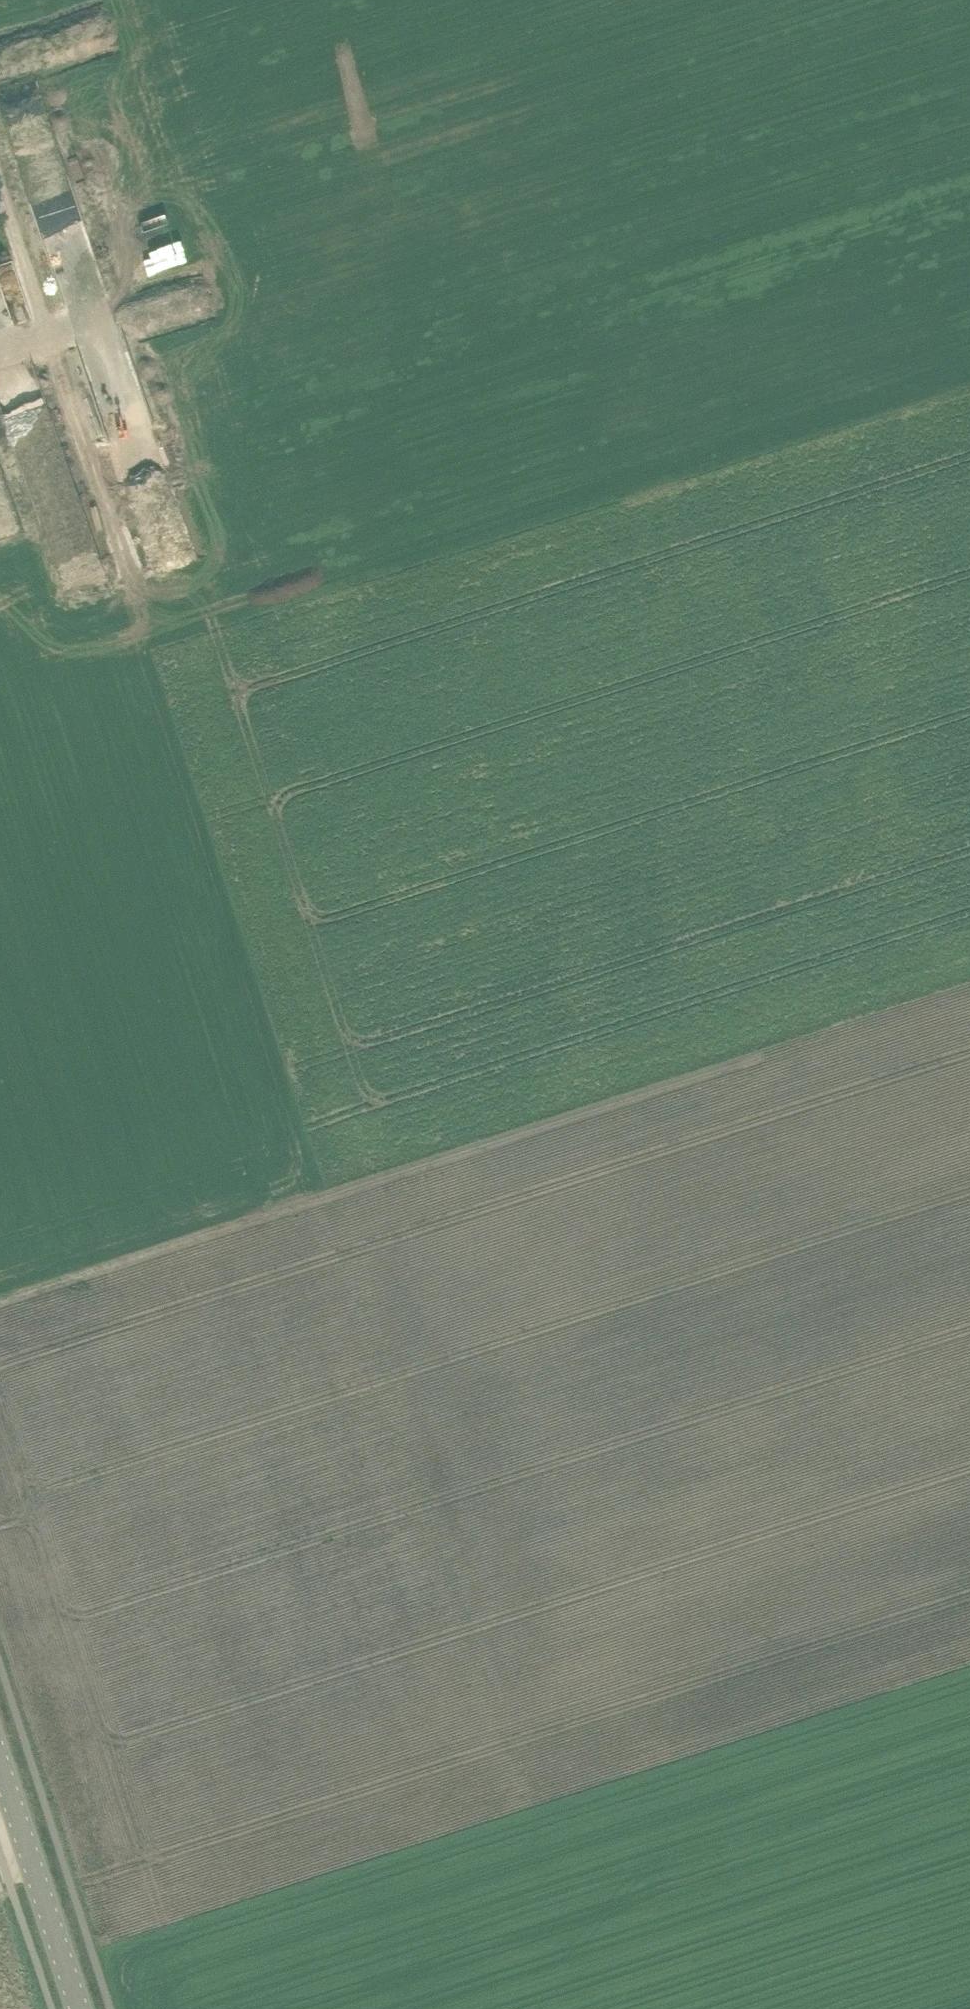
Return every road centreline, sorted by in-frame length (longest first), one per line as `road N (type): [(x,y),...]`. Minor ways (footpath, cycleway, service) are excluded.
road 1 (tertiary): [(78,2008),(0,1766)]

